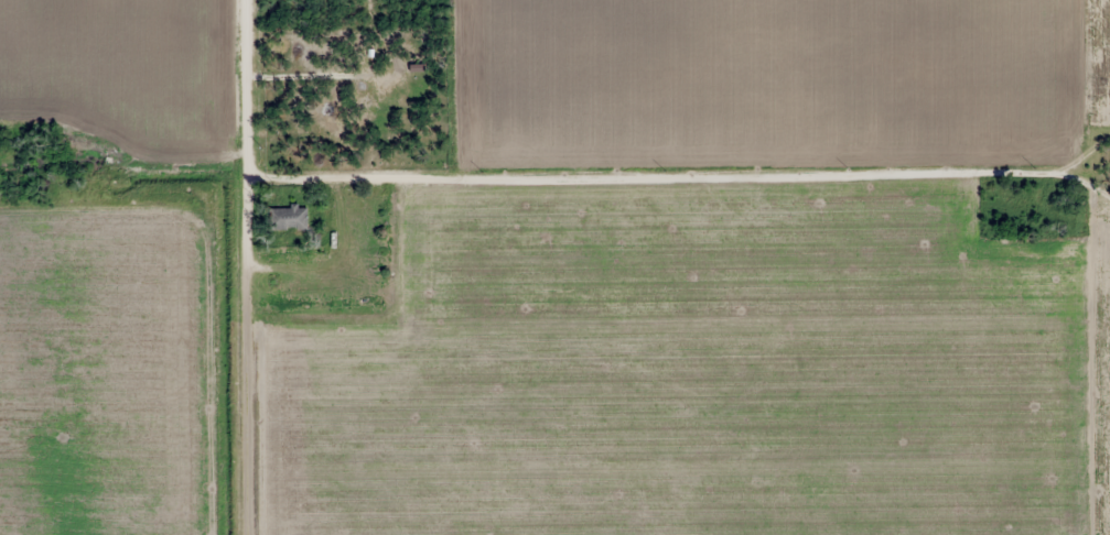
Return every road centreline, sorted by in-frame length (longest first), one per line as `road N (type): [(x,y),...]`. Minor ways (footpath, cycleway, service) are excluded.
road 1 (residential): [(218,170),(1066,170),(1109,145)]
road 2 (residential): [(223,534),(220,0)]
road 3 (residential): [(1064,534),(1066,170)]

